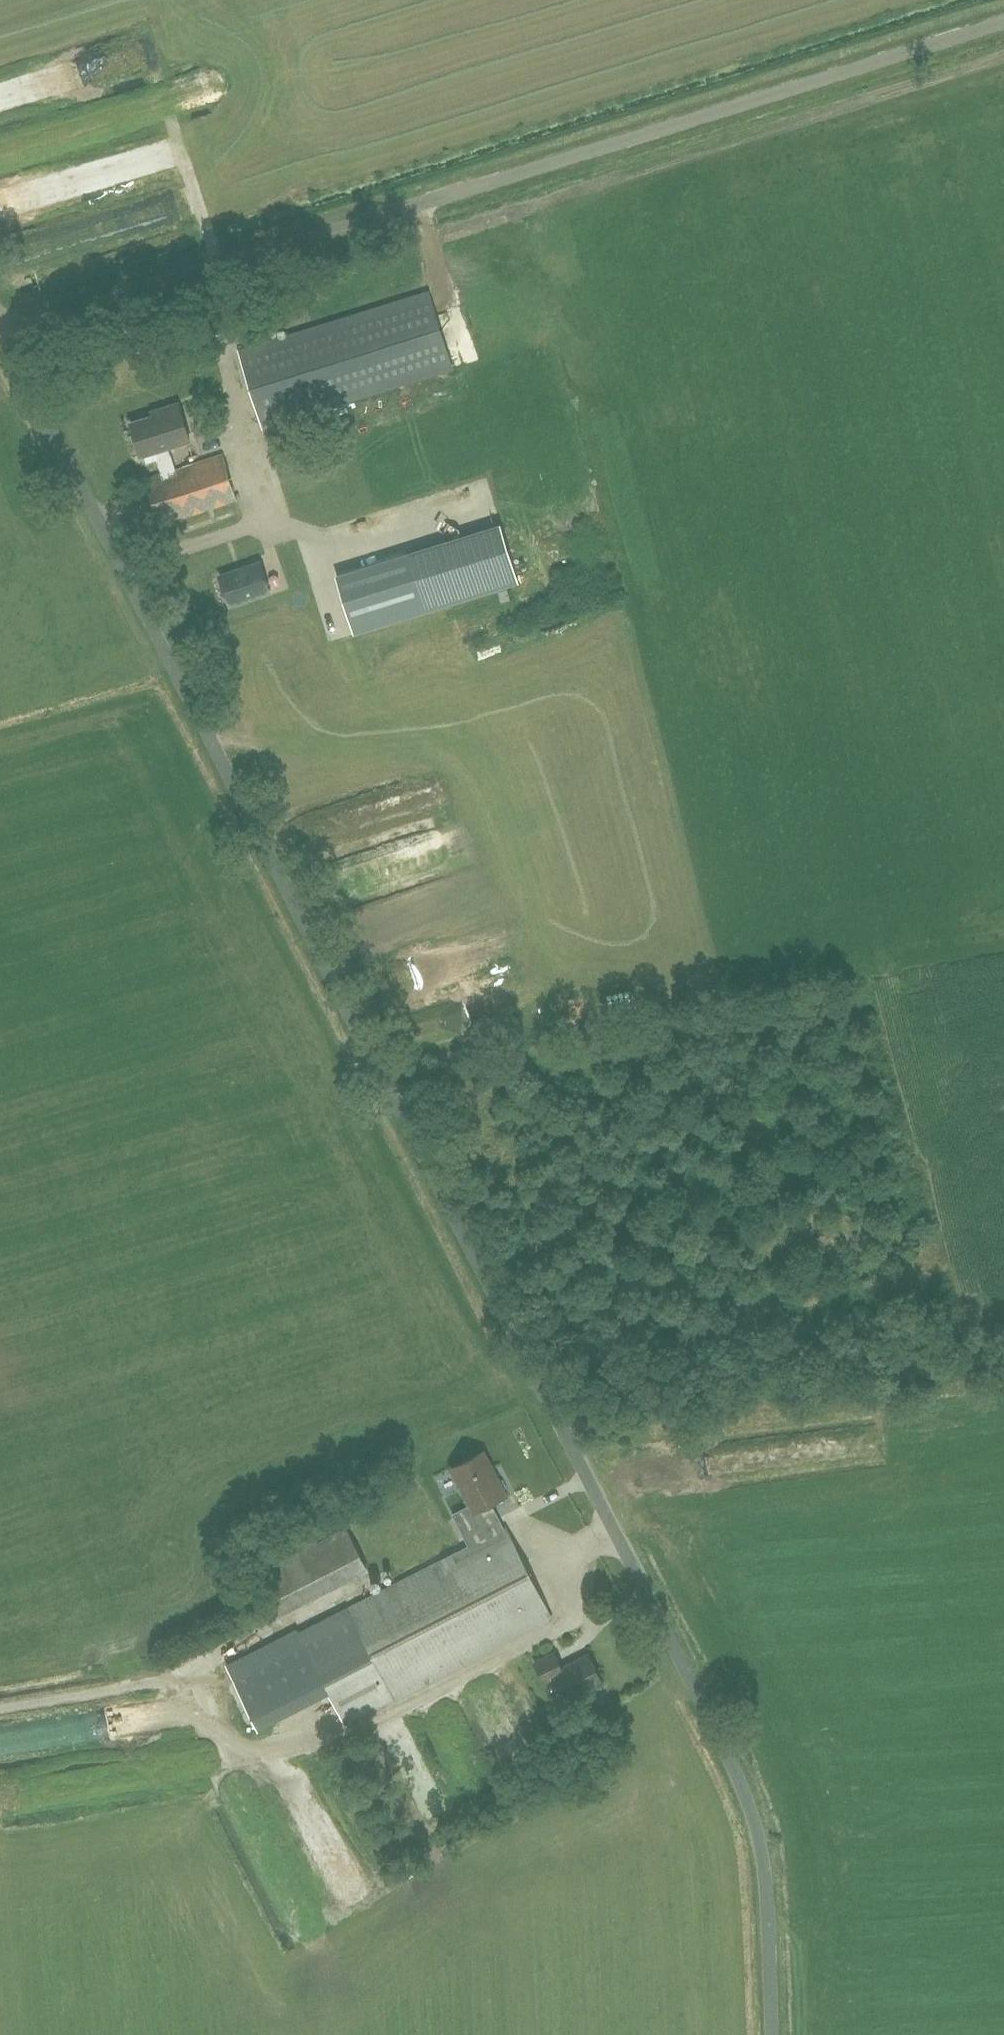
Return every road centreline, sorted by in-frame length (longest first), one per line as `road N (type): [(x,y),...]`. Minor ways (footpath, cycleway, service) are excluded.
road 1 (unclassified): [(773,2034),(765,1869),(728,1751),(4,334)]
road 2 (unclassified): [(4,334),(1003,20)]

